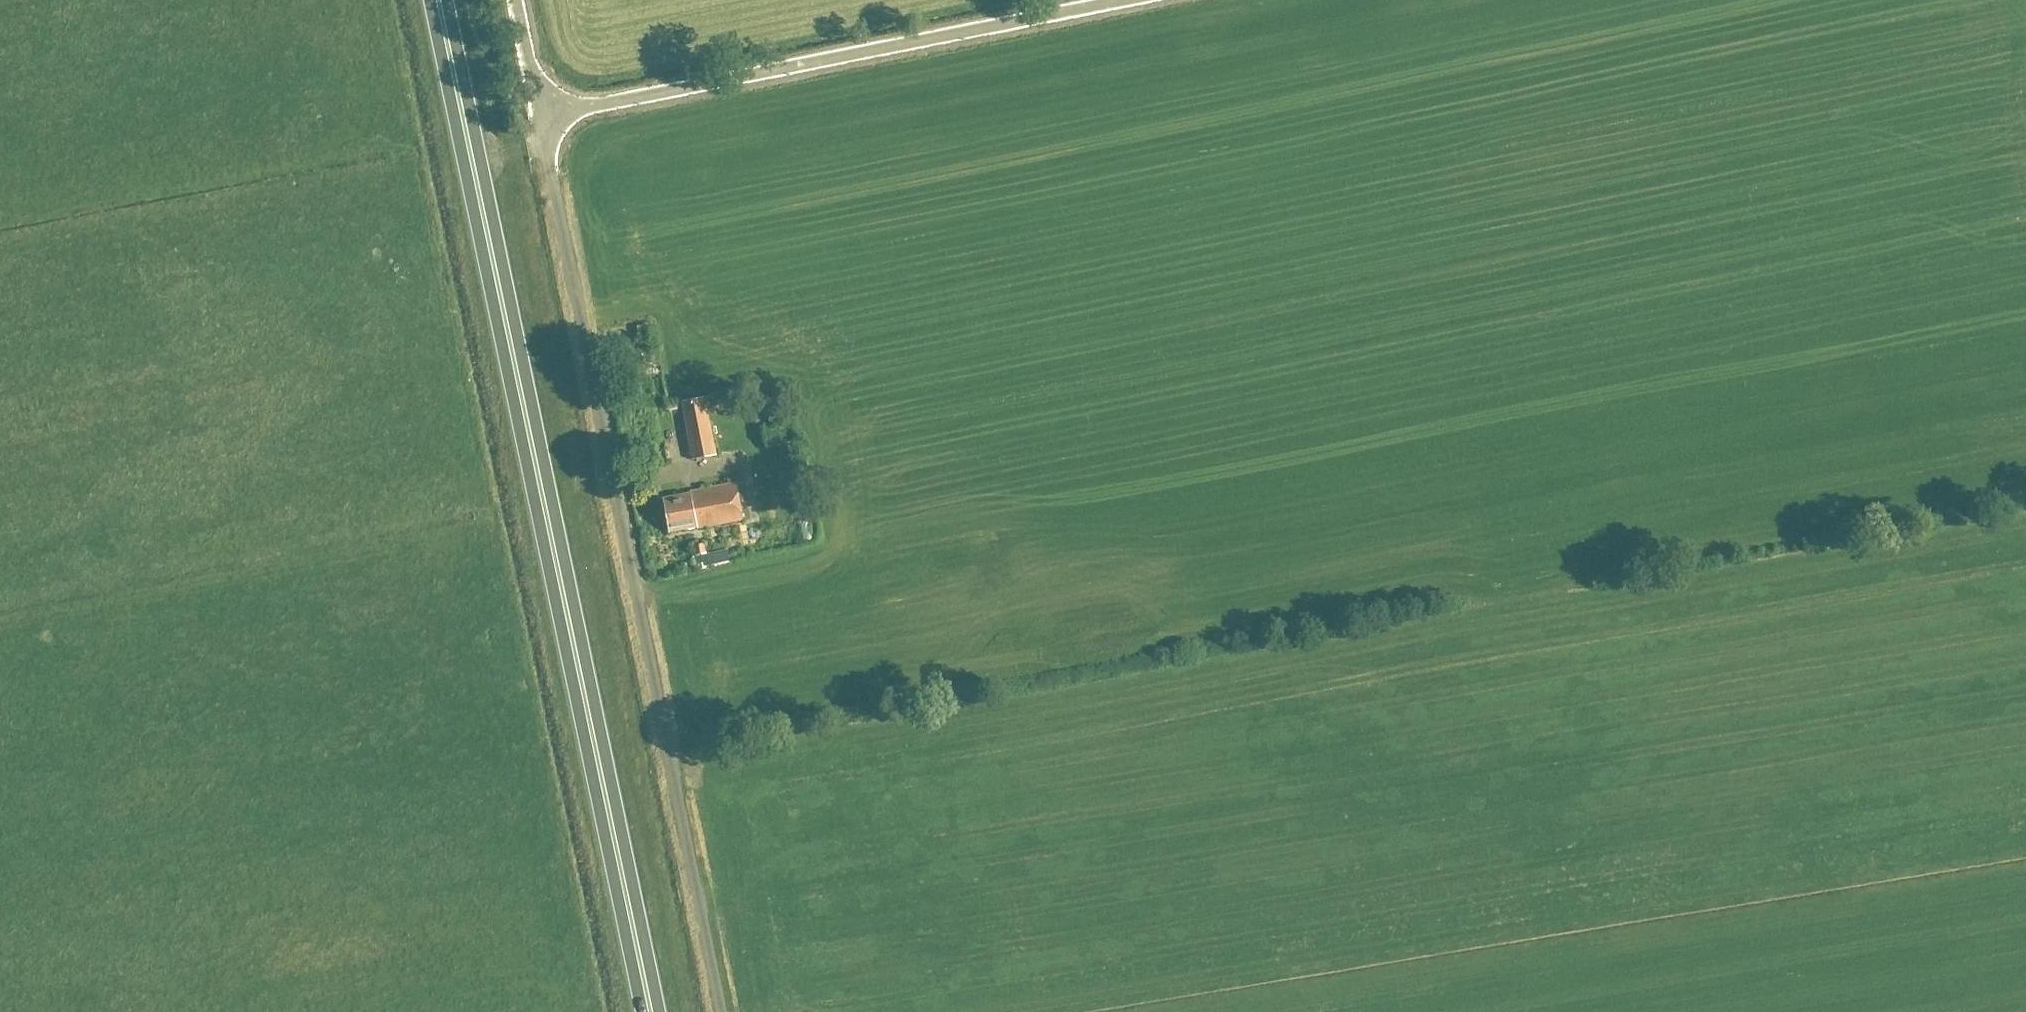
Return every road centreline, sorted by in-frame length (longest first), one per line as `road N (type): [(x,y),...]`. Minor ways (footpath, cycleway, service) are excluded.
road 1 (trunk): [(650,1011),(438,0)]
road 2 (unclassified): [(722,1011),(552,187),(546,146),(557,99)]
road 3 (unclassified): [(557,99),(601,104),(1130,0)]

